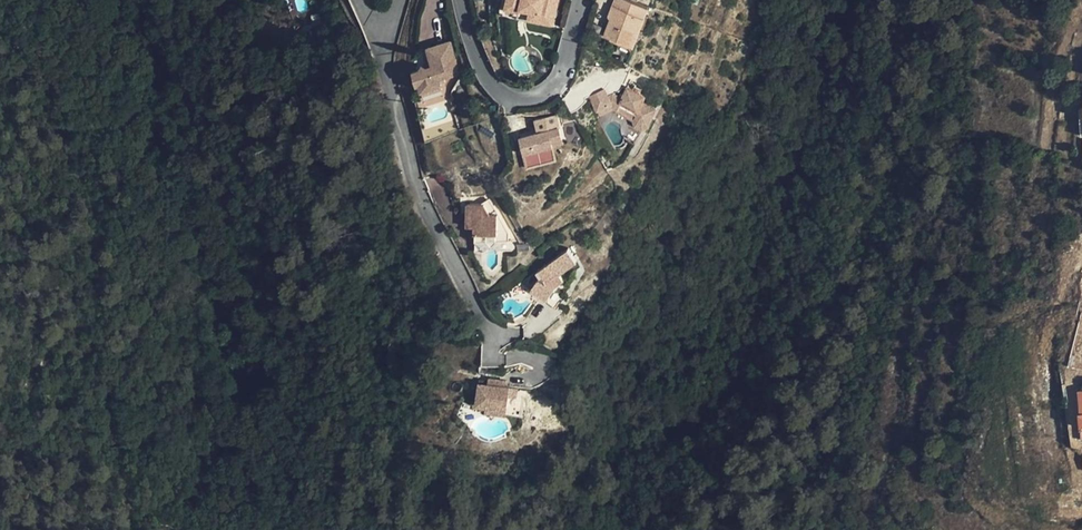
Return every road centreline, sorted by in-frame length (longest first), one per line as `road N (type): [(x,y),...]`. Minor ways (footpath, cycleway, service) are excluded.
road 1 (residential): [(380,32),(427,208),(497,339)]
road 2 (residential): [(461,0),(485,67),(512,97),(552,86),(584,0)]

